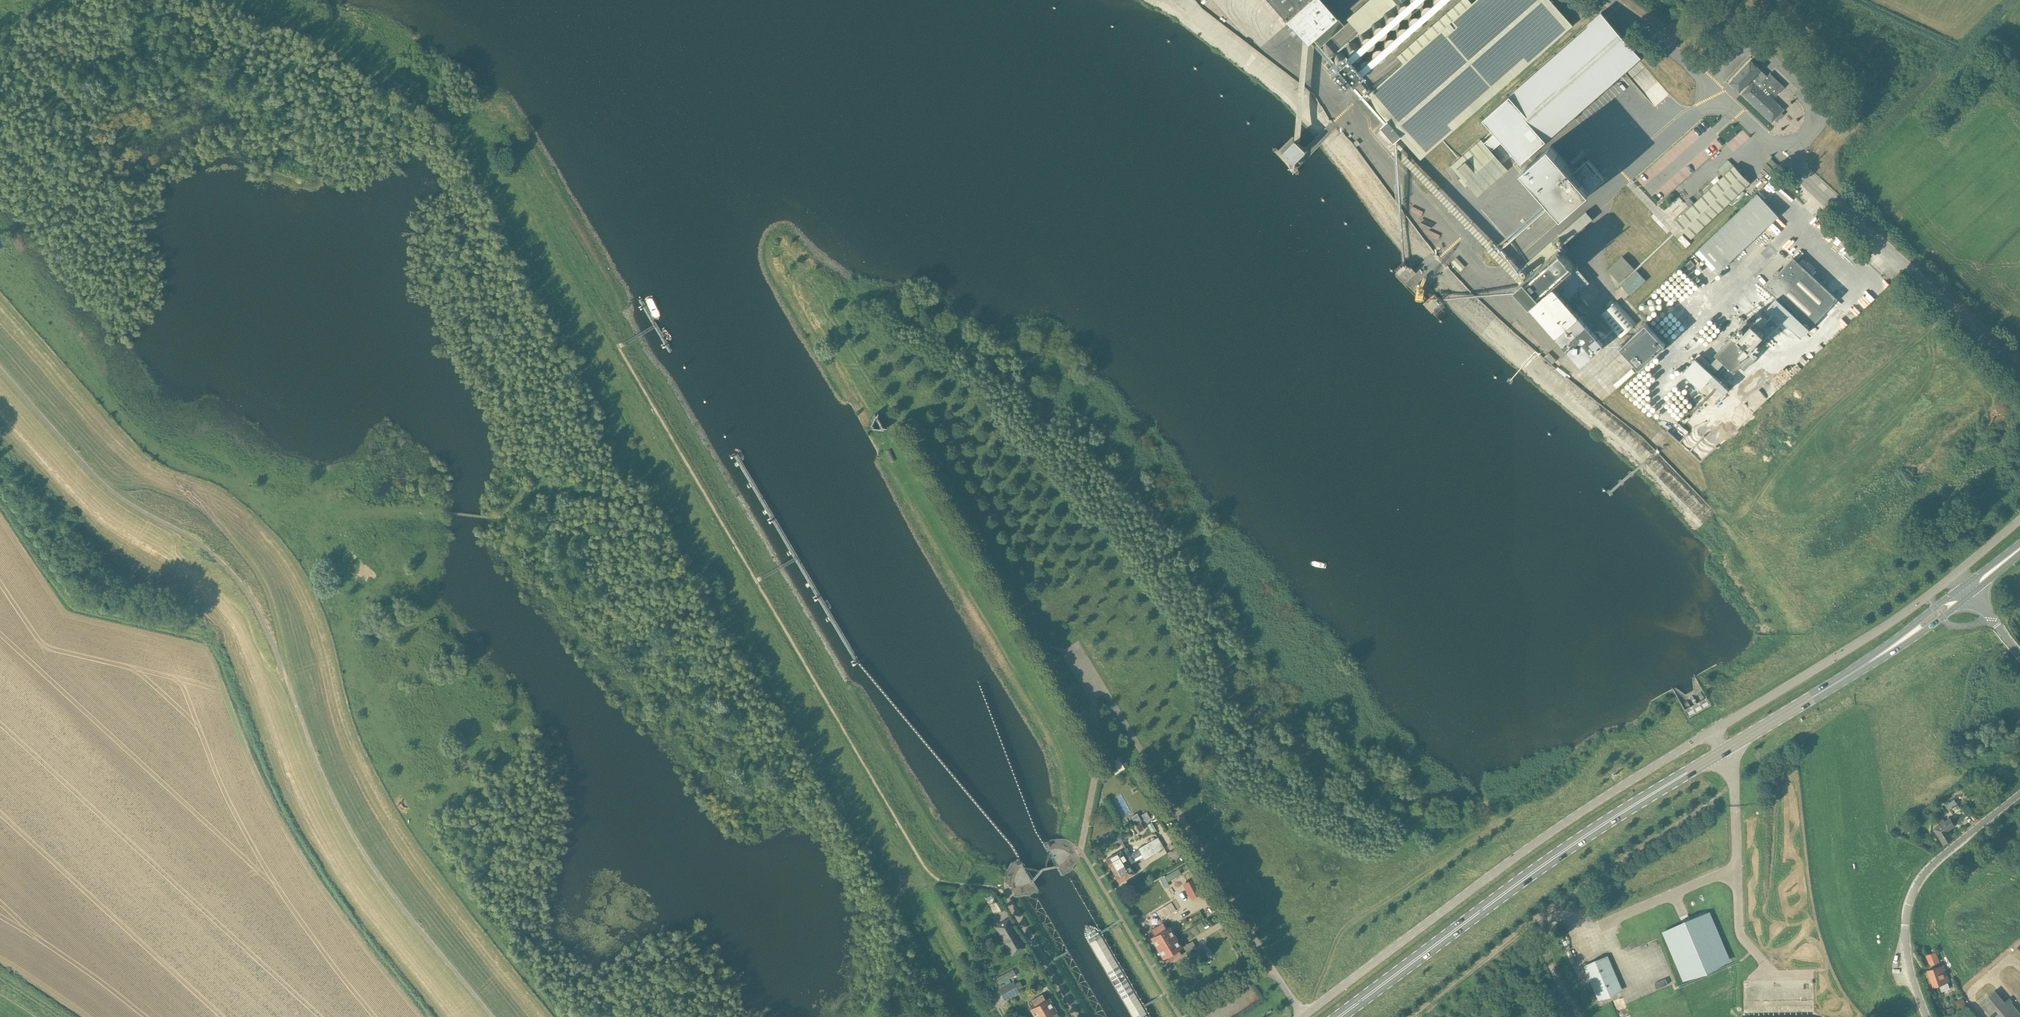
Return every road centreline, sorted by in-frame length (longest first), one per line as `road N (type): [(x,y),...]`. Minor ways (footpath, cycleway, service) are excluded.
road 1 (primary): [(1340,1016),(1589,833),(1891,649),(1967,591)]
road 2 (unclassified): [(1302,1016),(1538,840),(1679,751)]
road 3 (unclassified): [(1952,576),(1679,751)]
road 4 (unclassified): [(2019,369),(1804,172)]
road 5 (tertiary): [(1926,1016),(1905,938),(1912,895),(1942,856),(2019,794)]

